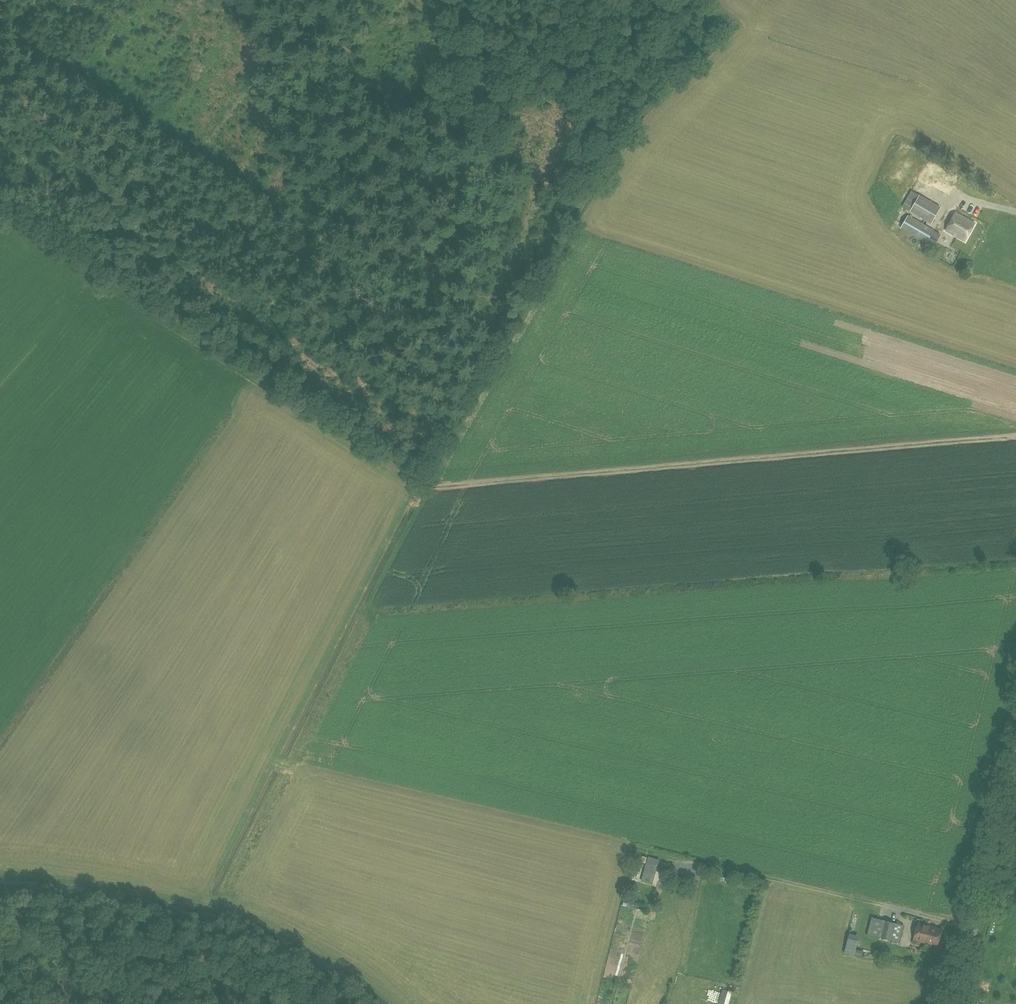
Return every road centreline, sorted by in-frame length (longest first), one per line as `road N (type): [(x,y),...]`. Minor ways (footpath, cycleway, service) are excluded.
road 1 (track): [(1015,439),(429,486),(387,473)]
road 2 (unclassified): [(954,1003),(1015,769)]
road 3 (track): [(686,860),(882,905)]

